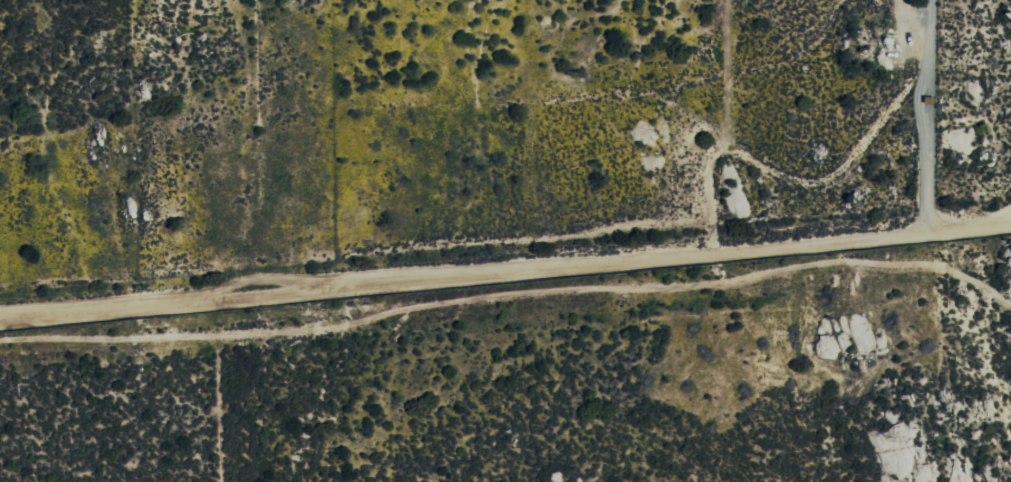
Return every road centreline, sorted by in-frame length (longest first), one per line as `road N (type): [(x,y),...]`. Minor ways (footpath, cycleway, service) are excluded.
road 1 (residential): [(1010,308),(940,268),(850,262),(692,287),(417,307),(304,332),(0,344)]
road 2 (track): [(1010,218),(0,312)]

